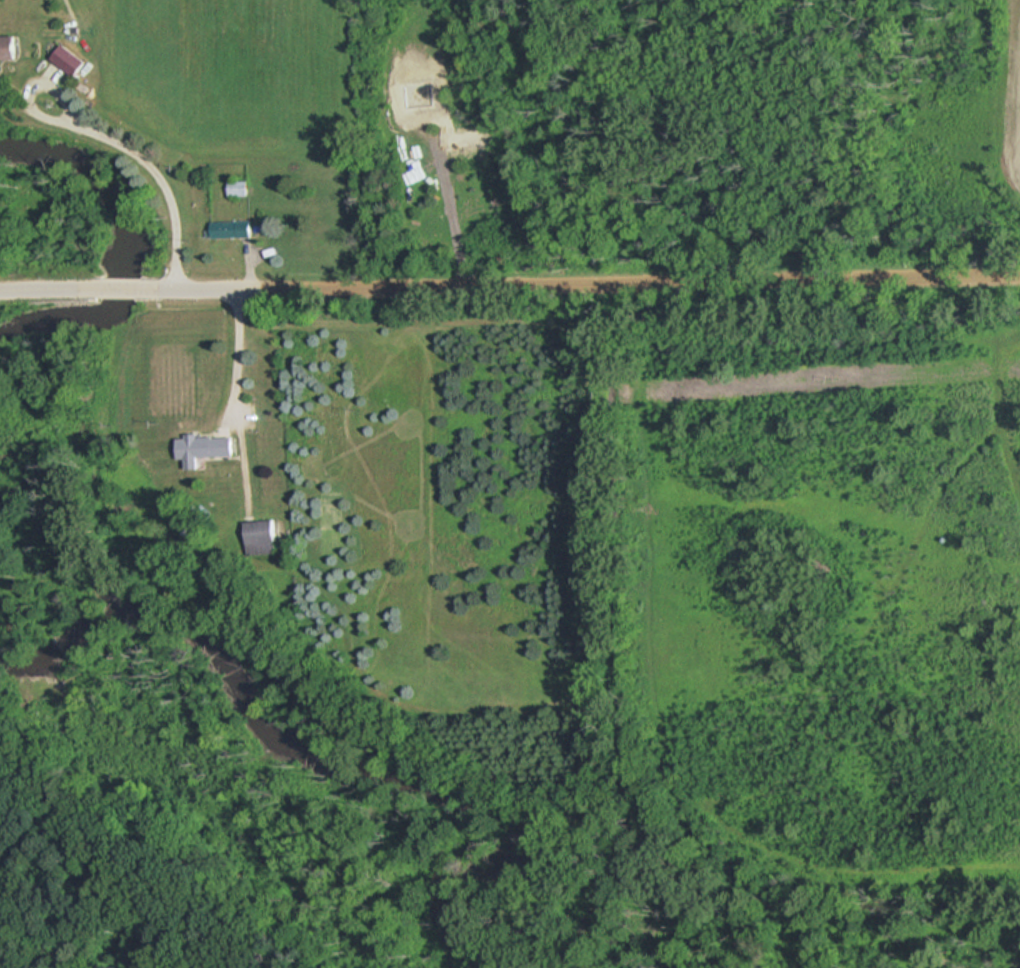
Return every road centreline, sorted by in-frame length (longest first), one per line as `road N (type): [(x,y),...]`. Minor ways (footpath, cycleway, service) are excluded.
road 1 (residential): [(278,285),(1019,265)]

